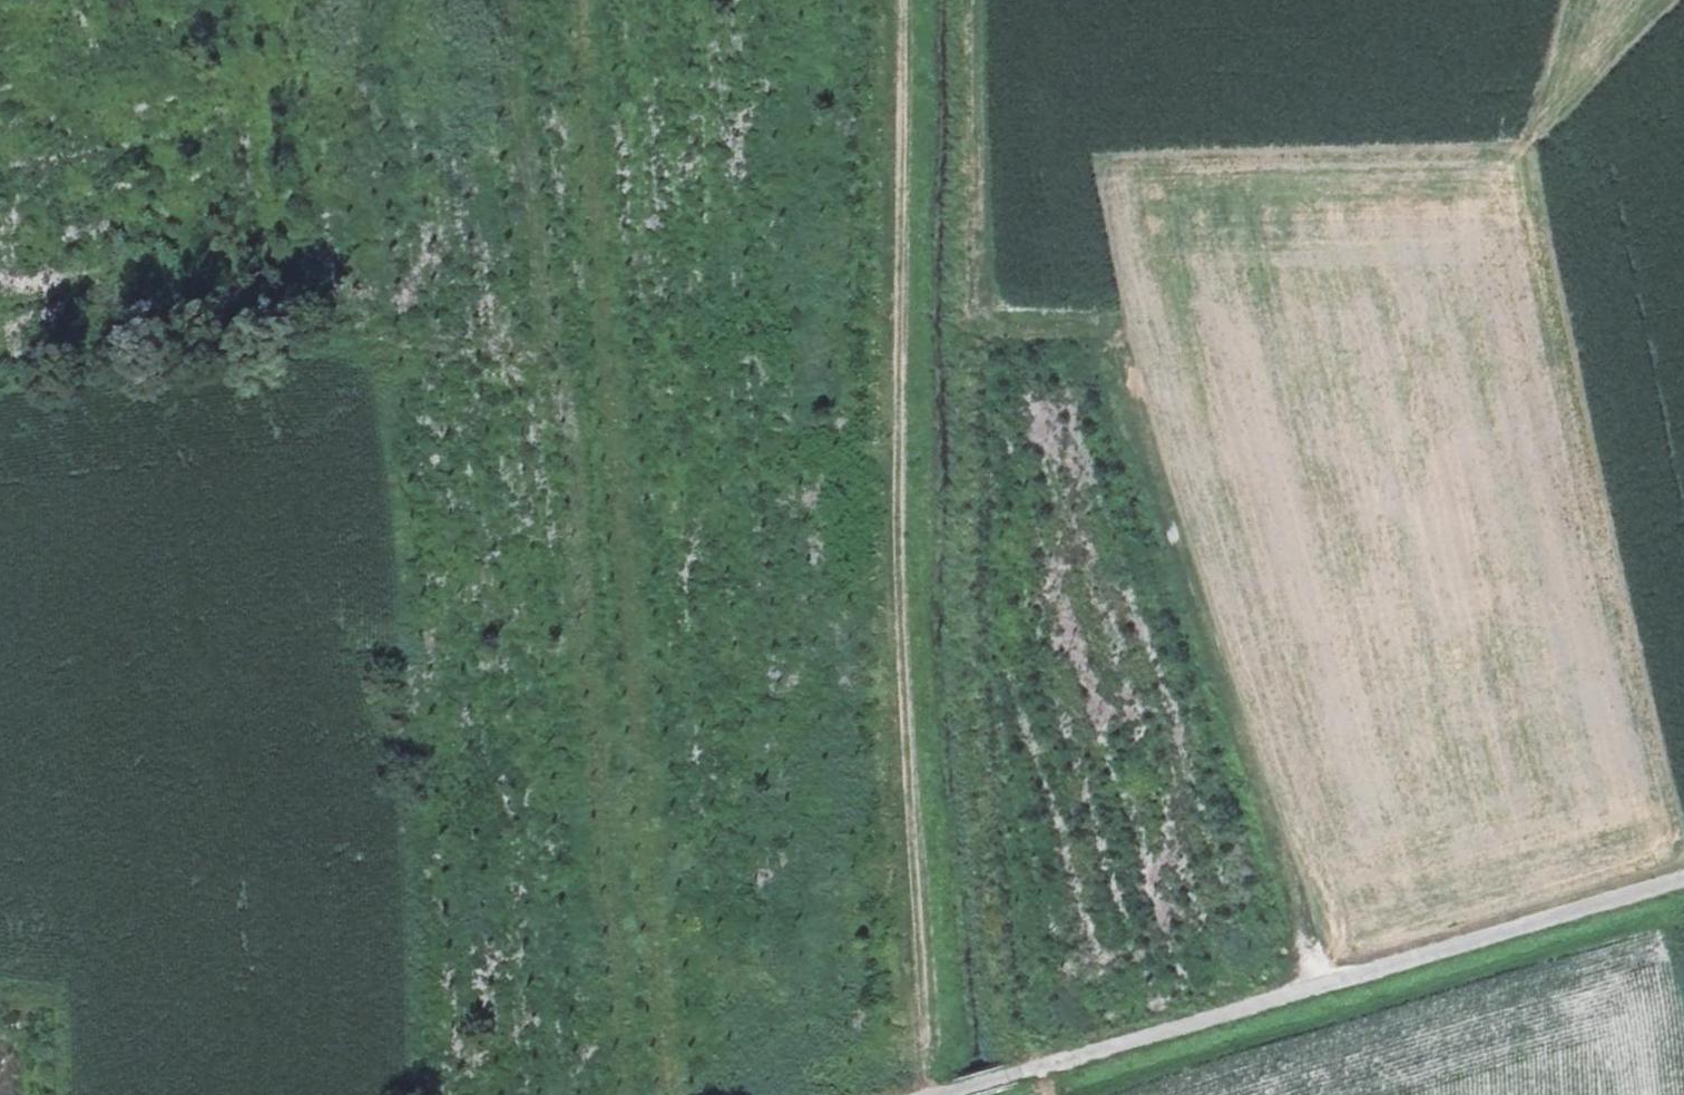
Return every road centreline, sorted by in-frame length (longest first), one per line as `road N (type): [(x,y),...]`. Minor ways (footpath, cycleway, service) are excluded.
road 1 (unclassified): [(956,1094),(1683,883)]

